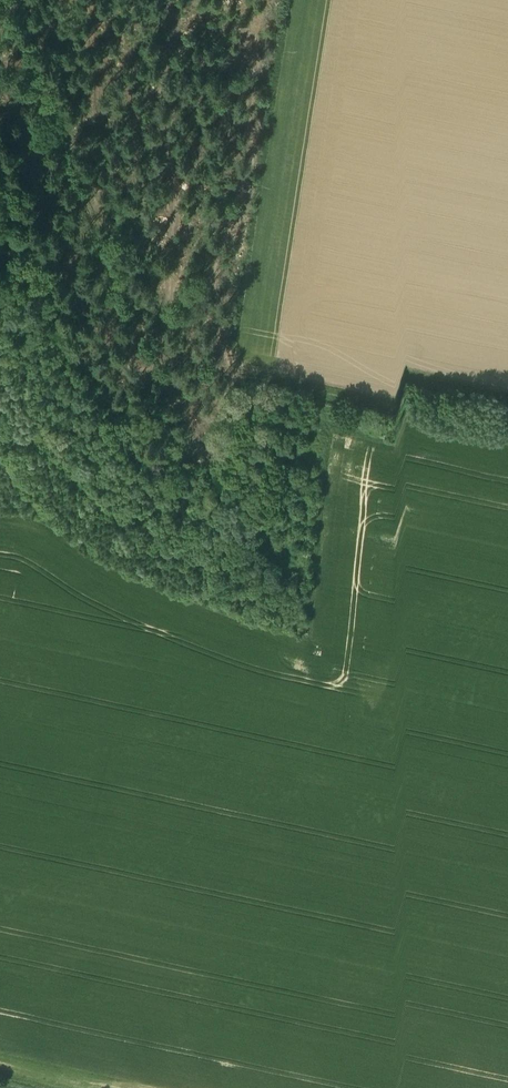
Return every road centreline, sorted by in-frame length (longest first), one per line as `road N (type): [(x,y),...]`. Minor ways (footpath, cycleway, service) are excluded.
road 1 (track): [(175,0),(165,84),(180,184),(164,329),(144,341),(124,334),(60,240),(0,203)]

